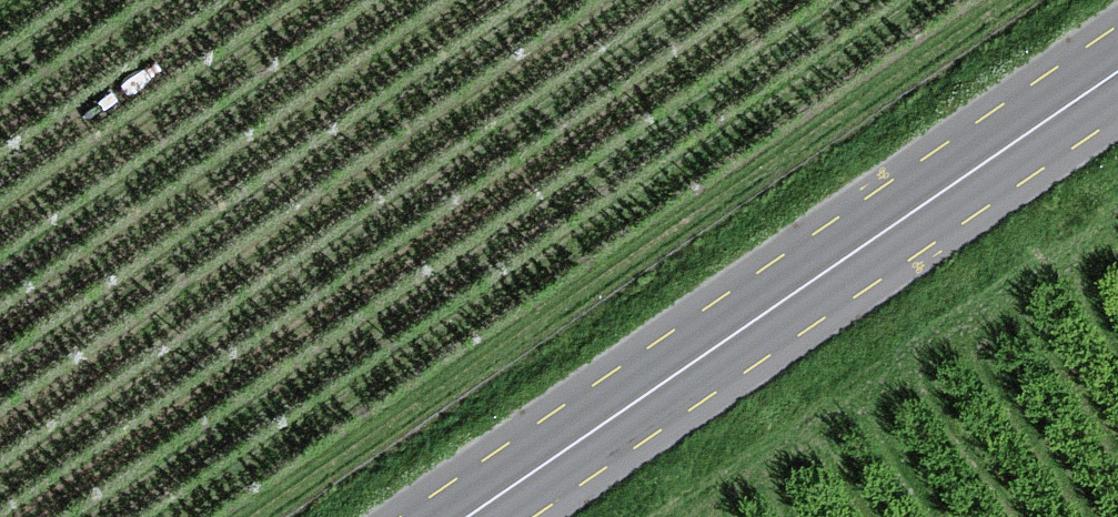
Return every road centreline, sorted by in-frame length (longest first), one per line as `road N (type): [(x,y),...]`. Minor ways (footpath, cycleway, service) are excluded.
road 1 (primary): [(1117,39),(423,516)]
road 2 (primary): [(503,516),(1117,96)]

